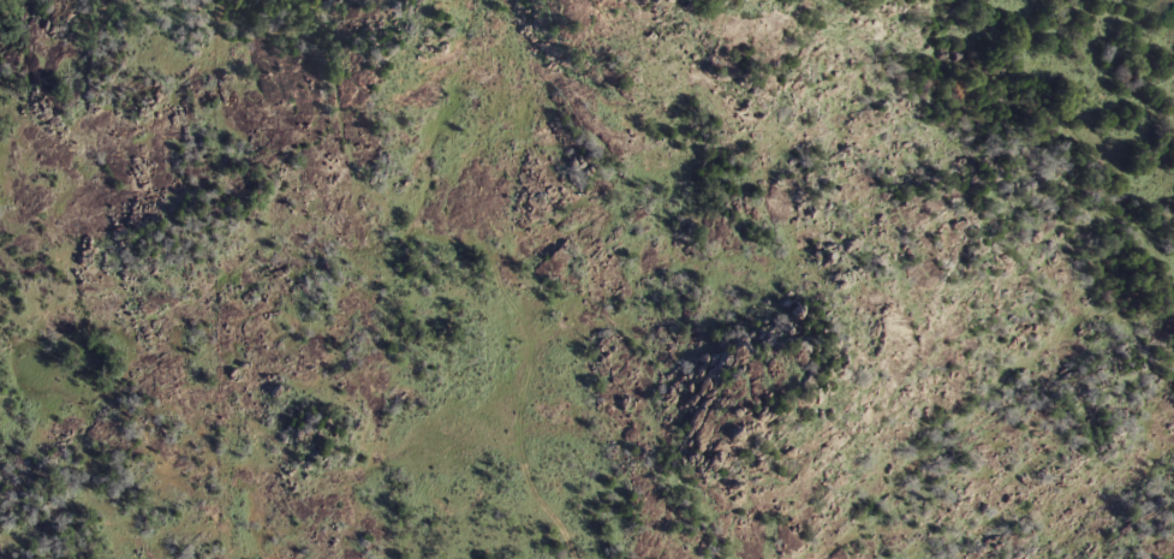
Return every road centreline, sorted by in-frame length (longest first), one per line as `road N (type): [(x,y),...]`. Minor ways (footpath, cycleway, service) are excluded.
road 1 (track): [(536,357),(525,478),(576,558)]

